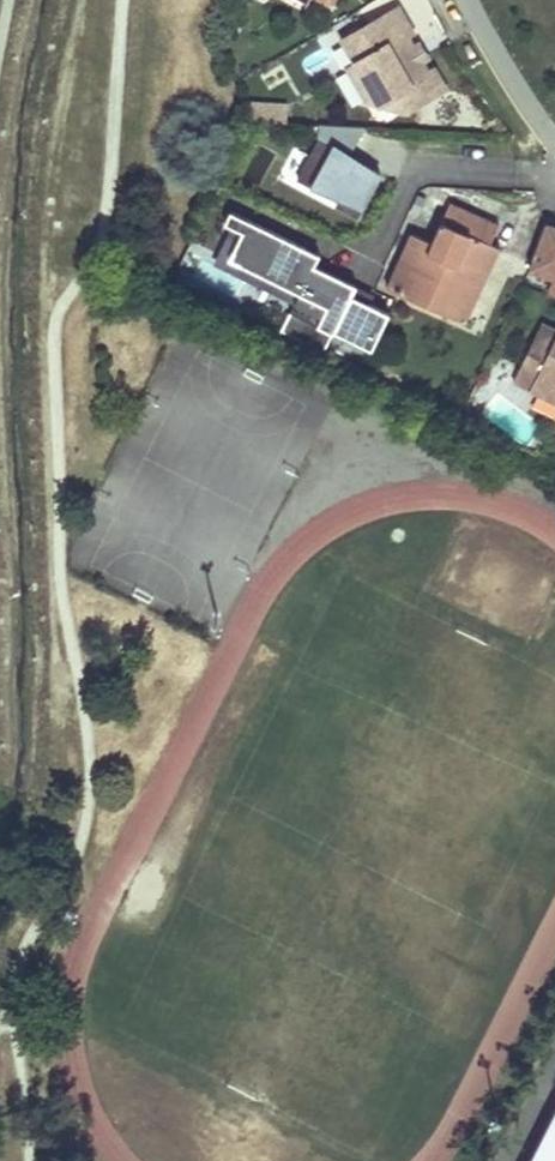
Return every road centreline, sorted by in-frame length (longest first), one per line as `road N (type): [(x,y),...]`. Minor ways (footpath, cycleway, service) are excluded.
road 1 (residential): [(465,0),(554,143)]

